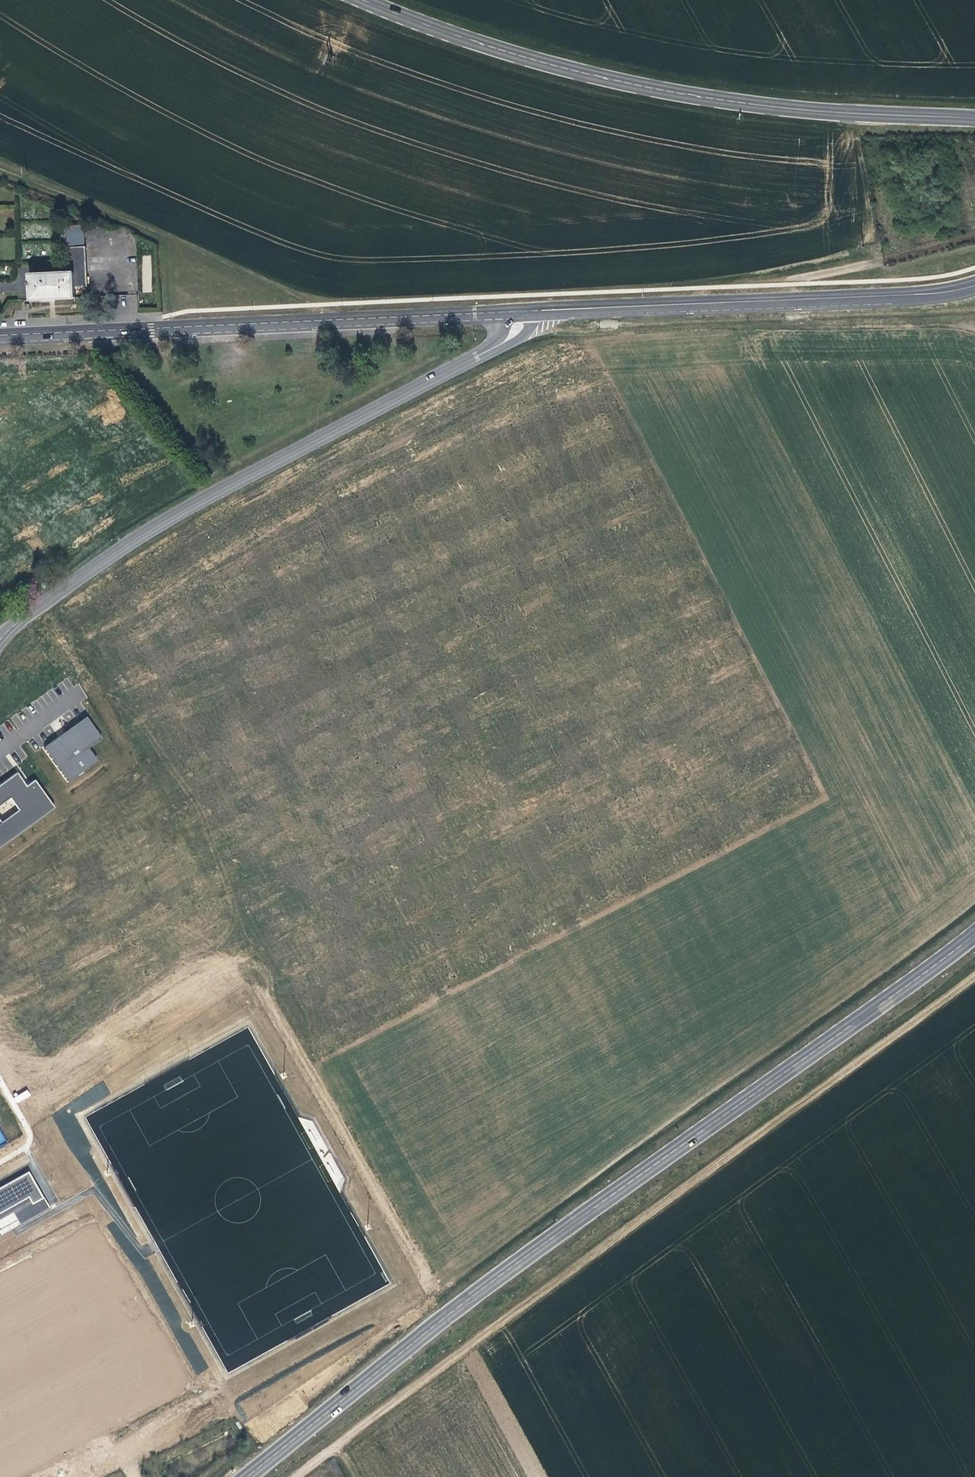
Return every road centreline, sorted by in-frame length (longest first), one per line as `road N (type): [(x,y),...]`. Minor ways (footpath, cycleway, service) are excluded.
road 1 (secondary): [(250,1476),(411,1344),(974,935)]
road 2 (track): [(974,970),(294,1476)]
road 3 (secondary): [(974,119),(822,111),(656,89),(502,51),(364,0)]
road 4 (unclassified): [(431,805),(590,779),(615,760),(617,736),(553,597),(514,541),(488,533),(383,545)]
road 5 (tertiary): [(519,313),(0,334)]
road 6 (unknown): [(193,816),(27,916),(23,935),(50,987),(68,995),(230,895)]
road 7 (tertiary): [(974,286),(898,298),(519,313)]
road 8 (unclassified): [(167,768),(236,906),(259,922),(285,920),(414,847),(431,805)]
road 9 (track): [(327,319),(162,236),(0,168)]
road 10 (residential): [(64,590),(179,514),(333,433)]
road 11 (unclassified): [(167,768),(271,706),(303,677),(394,629)]
road 12 (residential): [(333,433),(497,347),(515,333),(519,313)]
road 13 (unclassified): [(64,590),(167,768)]
road 14 (unclassified): [(431,805),(394,629)]
road 15 (unclassified): [(333,433),(383,545)]

